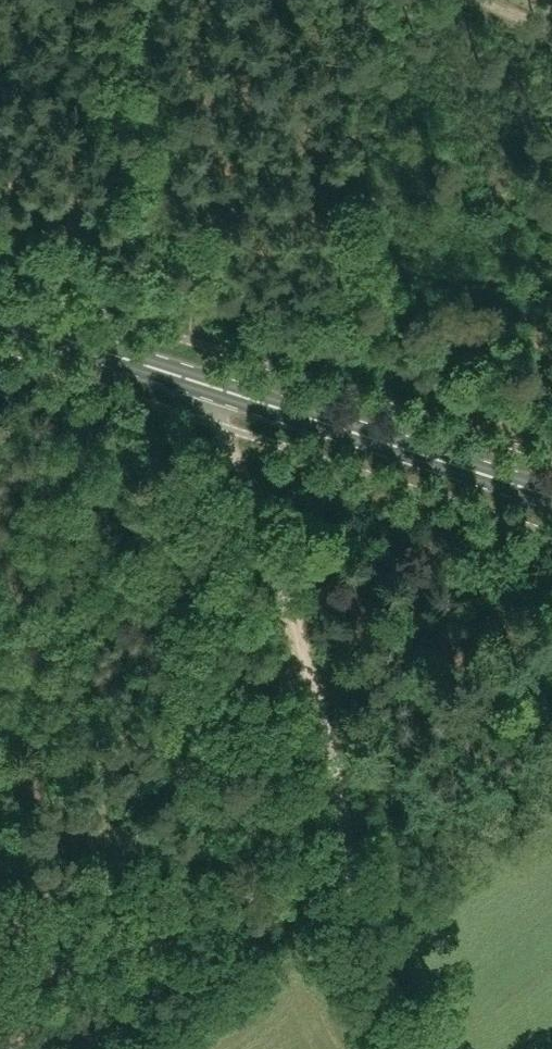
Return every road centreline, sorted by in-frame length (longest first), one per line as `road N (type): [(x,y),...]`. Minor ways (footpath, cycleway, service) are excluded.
road 1 (primary): [(551,496),(0,317)]
road 2 (track): [(349,865),(296,622),(260,516),(216,424),(222,390)]
road 3 (track): [(0,1013),(149,916),(309,895),(349,865)]
road 4 (track): [(427,1048),(362,919),(349,865)]

